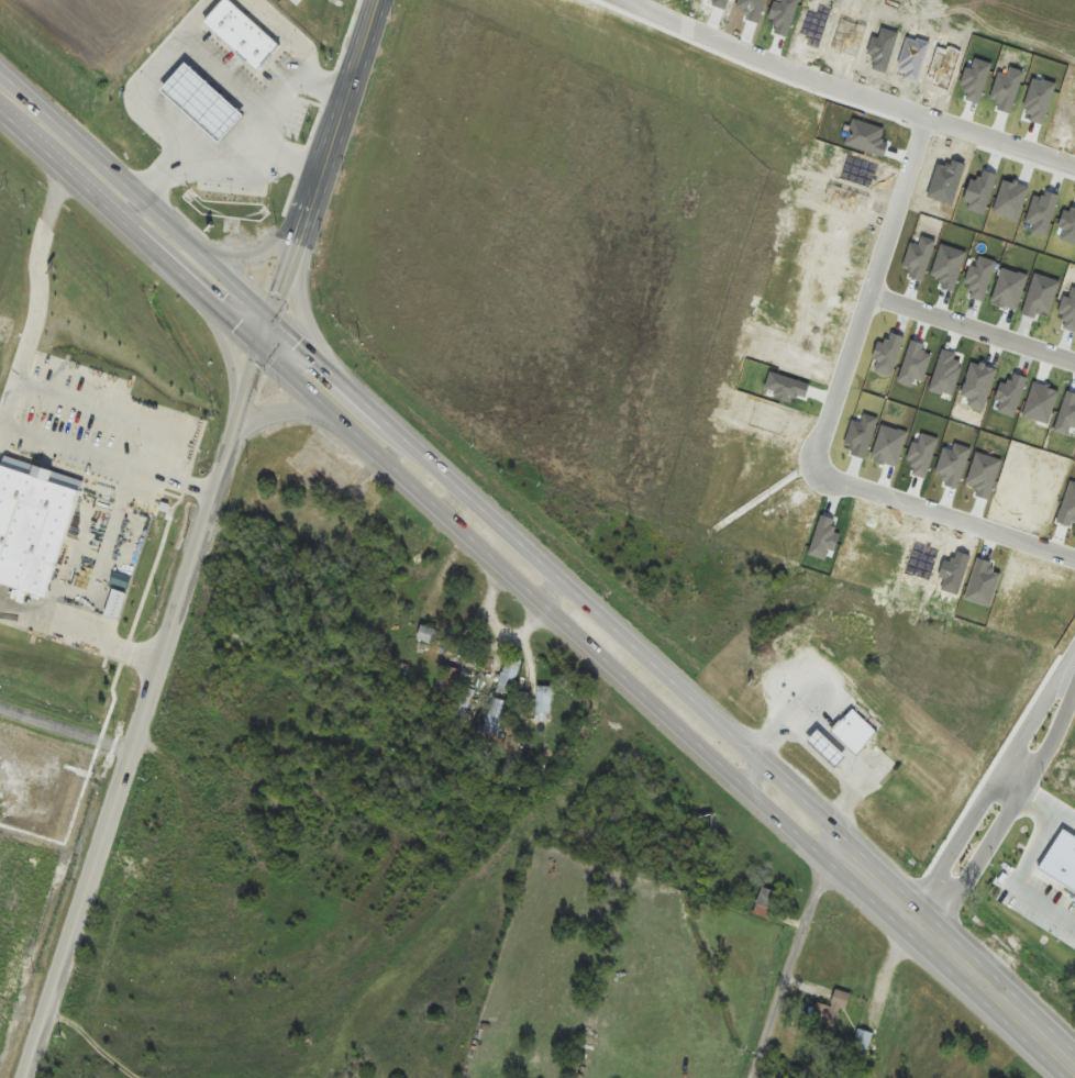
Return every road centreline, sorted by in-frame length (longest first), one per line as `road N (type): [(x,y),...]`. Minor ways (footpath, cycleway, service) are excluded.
road 1 (trunk): [(1074,1047),(841,825),(0,74)]
road 2 (trunk): [(0,113),(1064,1077)]
road 3 (secondary): [(240,431),(28,1077)]
road 4 (residential): [(617,0),(1074,168)]
road 5 (residential): [(816,465),(927,119)]
road 6 (residential): [(1074,648),(902,927)]
road 7 (residential): [(926,946),(1051,745),(1074,685)]
road 8 (residential): [(1074,560),(828,481),(816,465)]
road 9 (residential): [(759,1077),(841,825)]
road 10 (secondary): [(376,0),(306,223)]
road 11 (residential): [(867,293),(1074,362)]
road 12 (trunk): [(196,291),(222,334),(240,431)]
road 13 (trunk): [(331,368),(304,309),(299,243)]
road 14 (trunk): [(306,223),(264,252),(195,249)]

